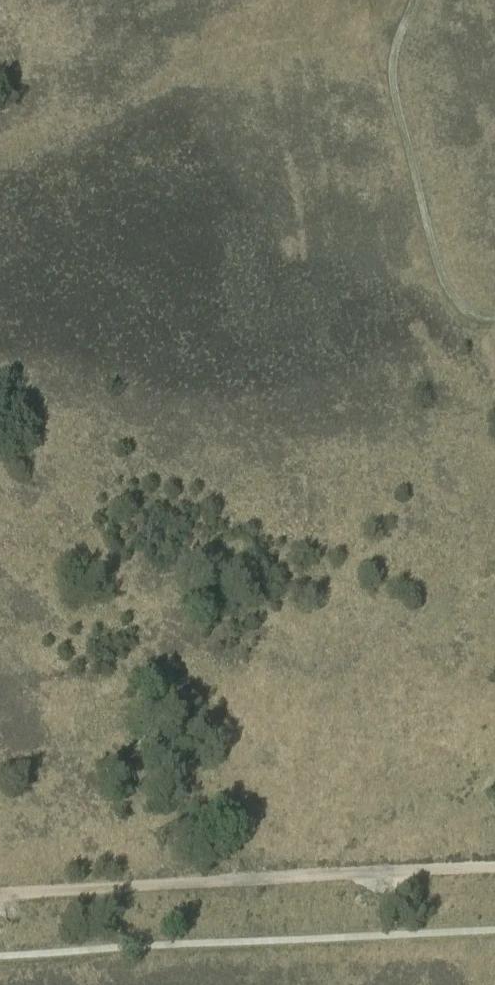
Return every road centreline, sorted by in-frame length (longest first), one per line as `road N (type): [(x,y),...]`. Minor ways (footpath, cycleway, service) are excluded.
road 1 (track): [(494,868),(0,893)]

